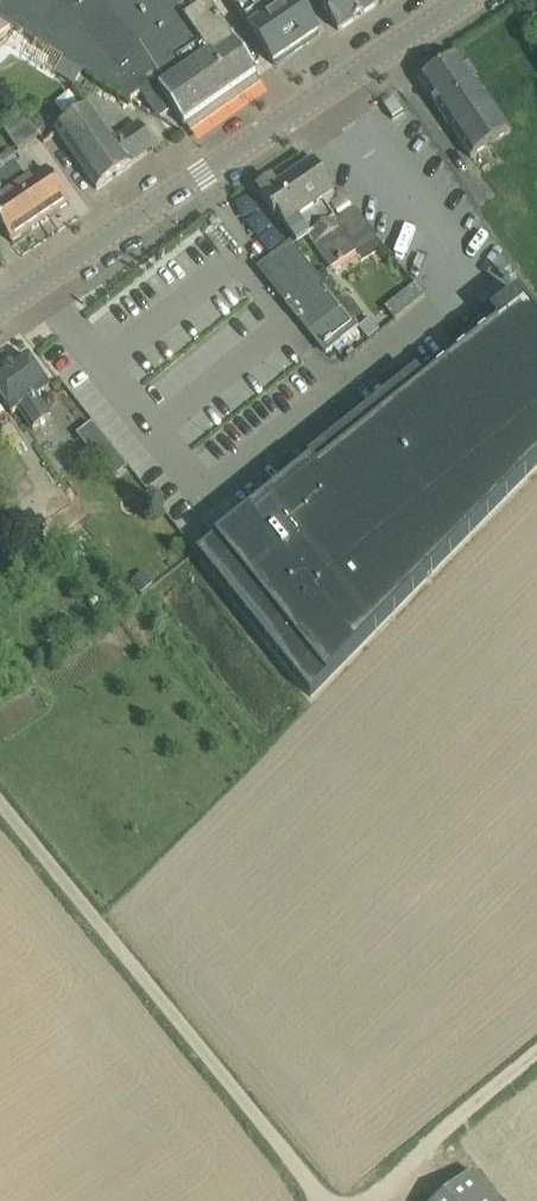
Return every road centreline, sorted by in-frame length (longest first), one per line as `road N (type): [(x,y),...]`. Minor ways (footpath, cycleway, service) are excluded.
road 1 (secondary): [(0,309),(456,0)]
road 2 (unclassified): [(323,1200),(0,805)]
road 3 (track): [(536,1062),(366,1200)]

